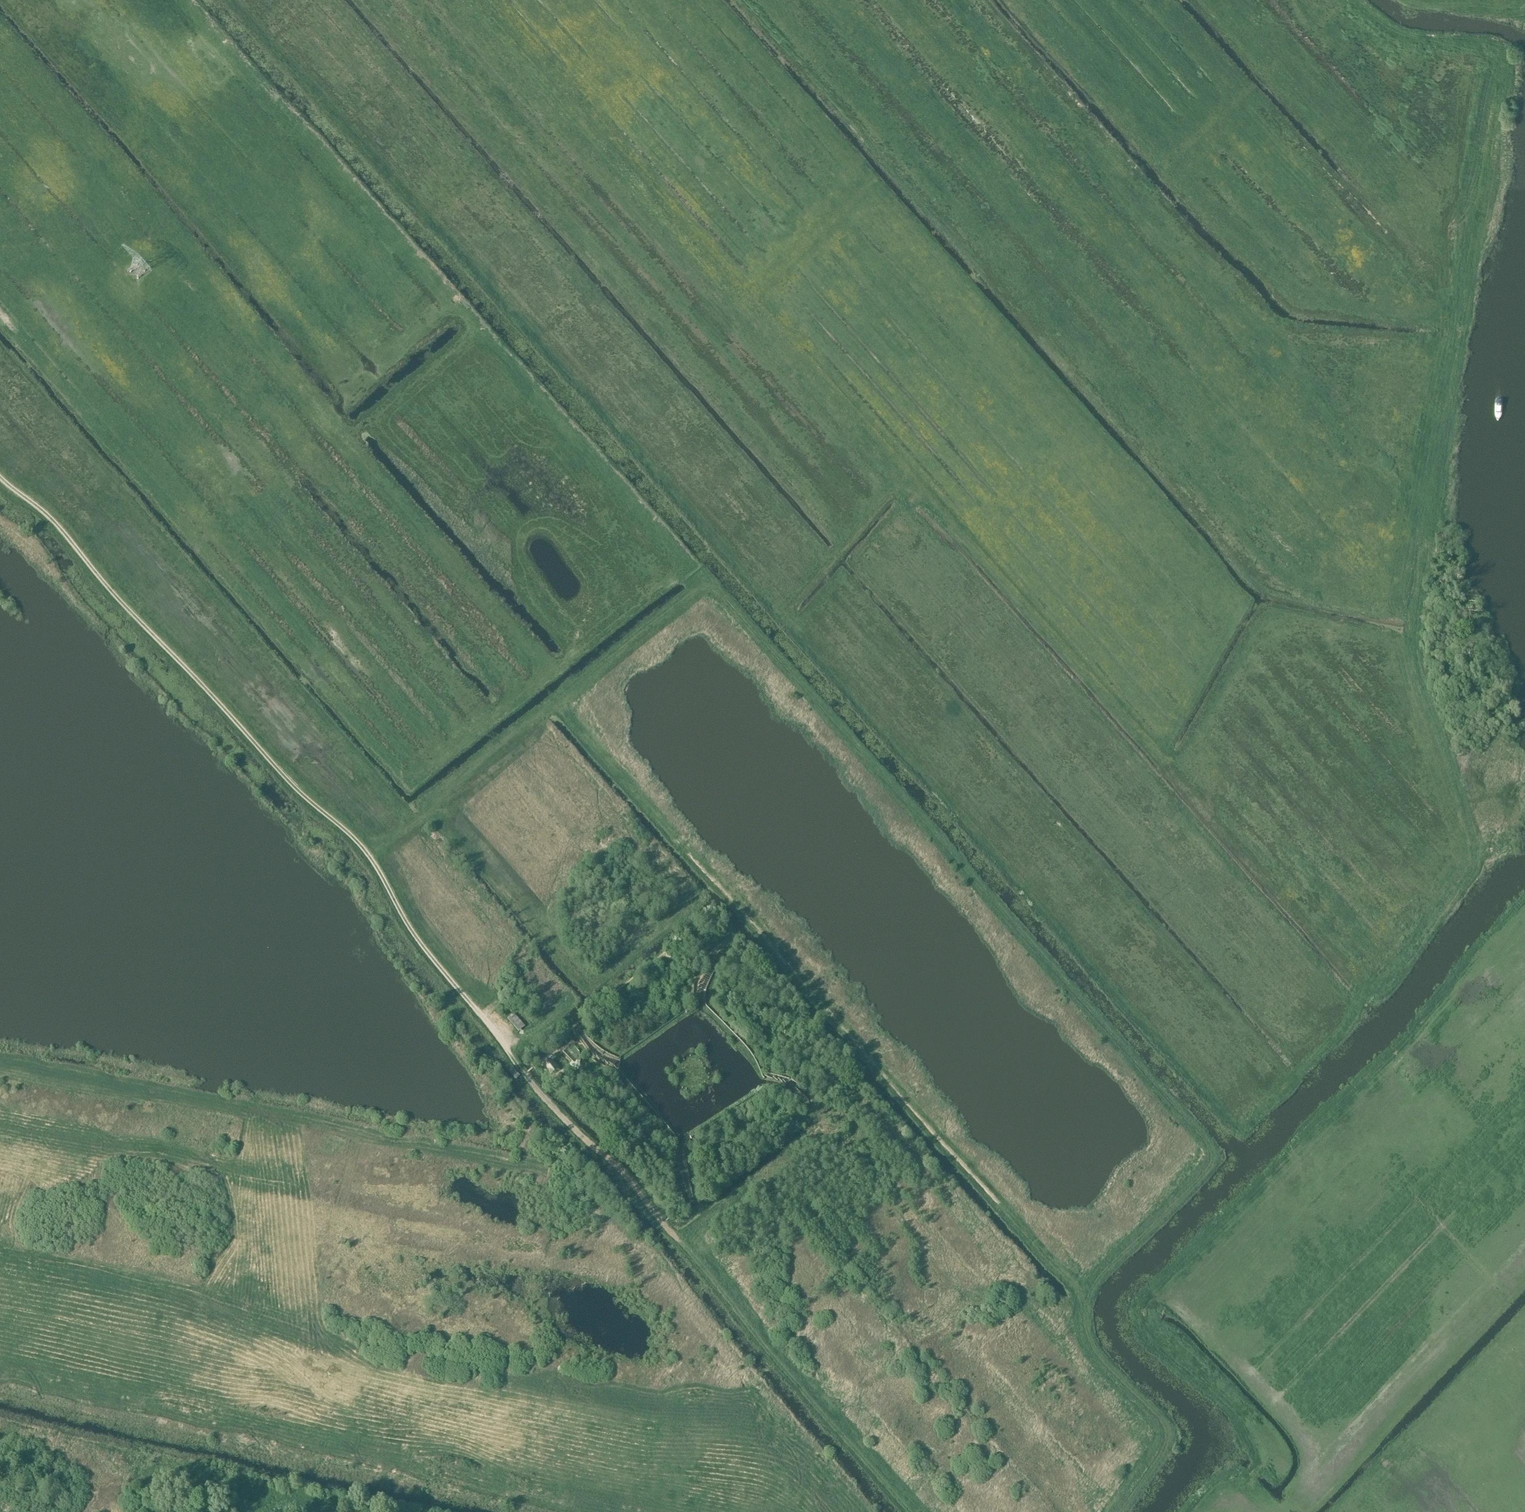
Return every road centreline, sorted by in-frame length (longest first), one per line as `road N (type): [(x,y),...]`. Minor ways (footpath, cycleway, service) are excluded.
road 1 (track): [(1119,1511),(1162,1454),(1167,1432),(1096,1353),(1087,1299),(1104,1272),(1206,1170),(1209,1149),(721,591),(701,588),(686,598),(367,855)]
road 2 (track): [(0,476),(51,518),(278,771),(361,847),(419,943),(509,1054)]
road 3 (track): [(509,1054),(621,1171),(907,1511)]

